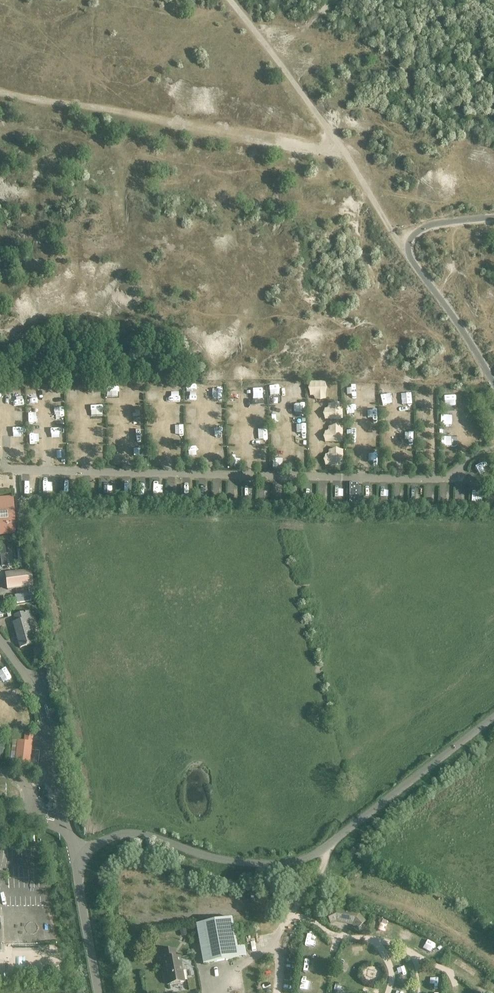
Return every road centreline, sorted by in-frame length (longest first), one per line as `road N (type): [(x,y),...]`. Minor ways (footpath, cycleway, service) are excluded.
road 1 (unclassified): [(493,717),(303,860),(234,863),(135,834),(91,848),(77,876),(99,992)]
road 2 (track): [(493,955),(384,893),(332,881),(325,864),(333,843)]
road 3 (track): [(231,0),(344,151)]

